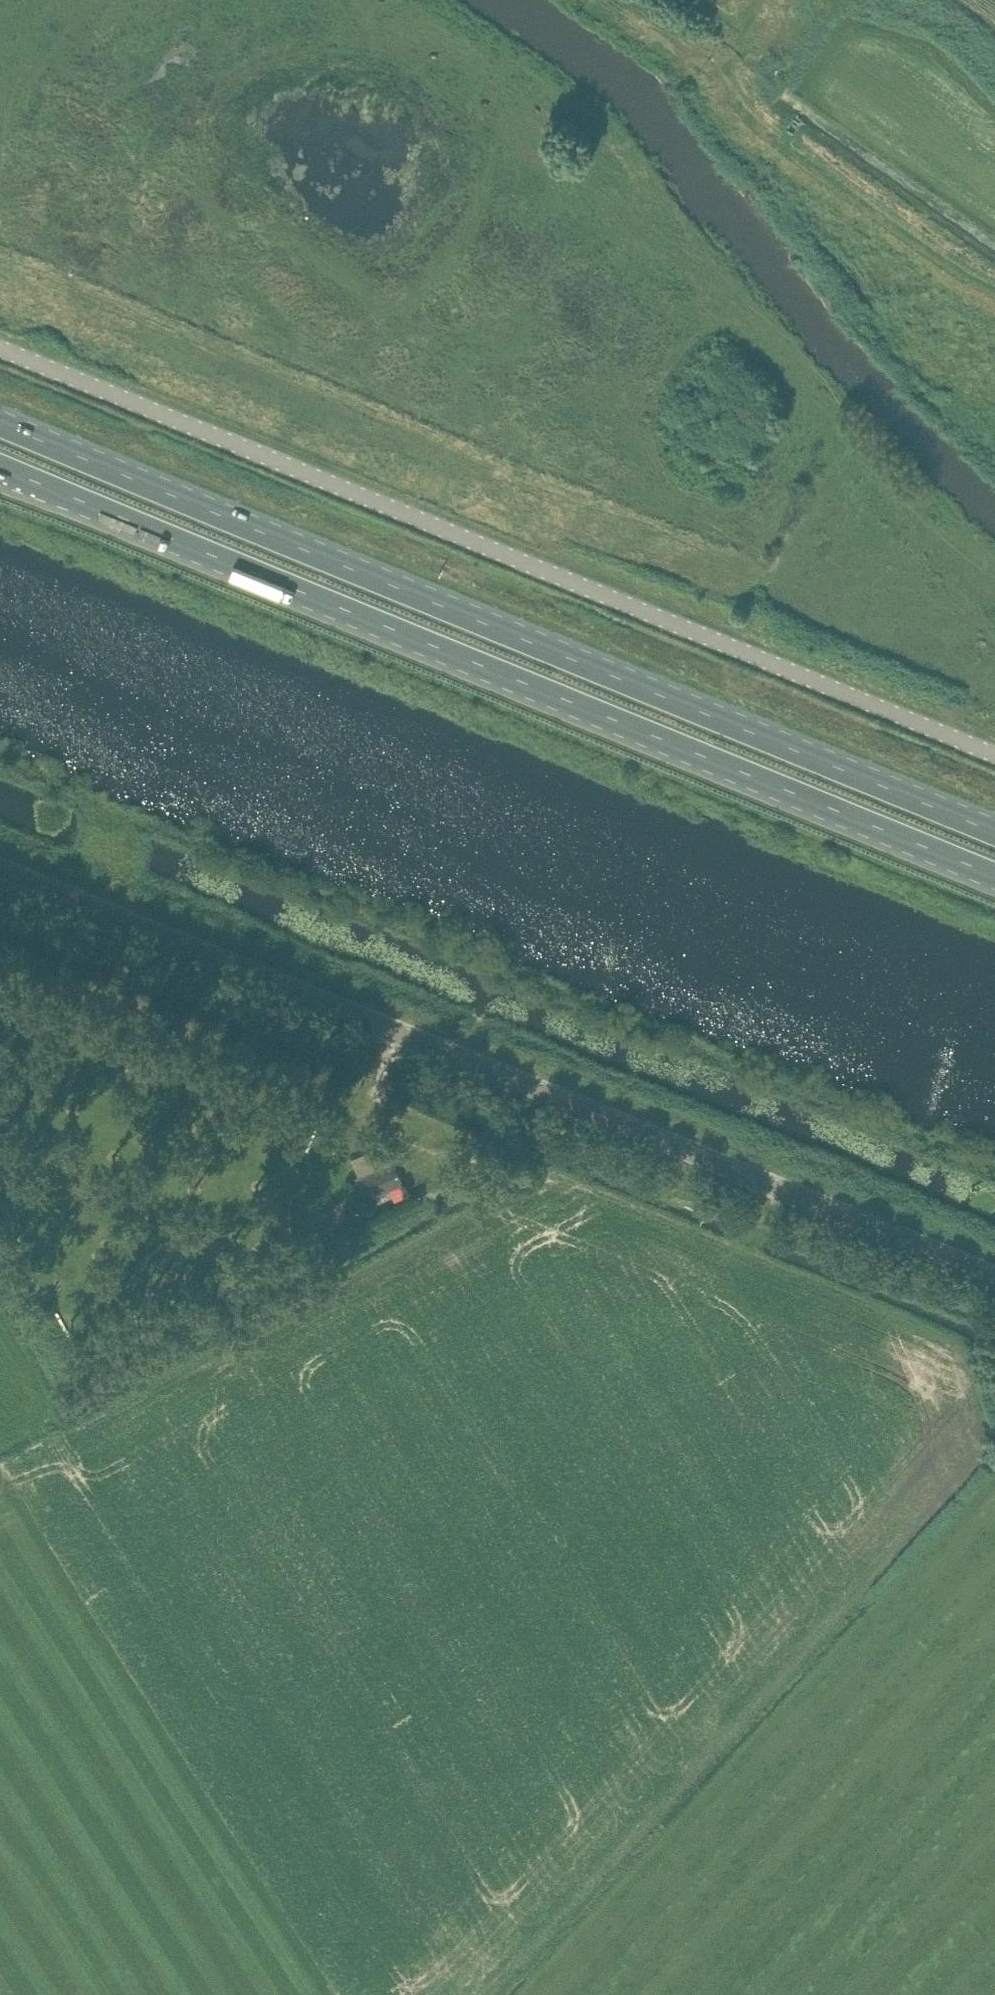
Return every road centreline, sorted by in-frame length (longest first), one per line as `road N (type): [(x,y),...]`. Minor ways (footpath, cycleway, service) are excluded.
road 1 (trunk): [(0,466),(994,875)]
road 2 (trunk): [(994,833),(0,424)]
road 3 (unclassified): [(0,346),(994,754)]
road 4 (unclassified): [(994,1273),(0,869)]
road 5 (track): [(994,267),(586,0)]

